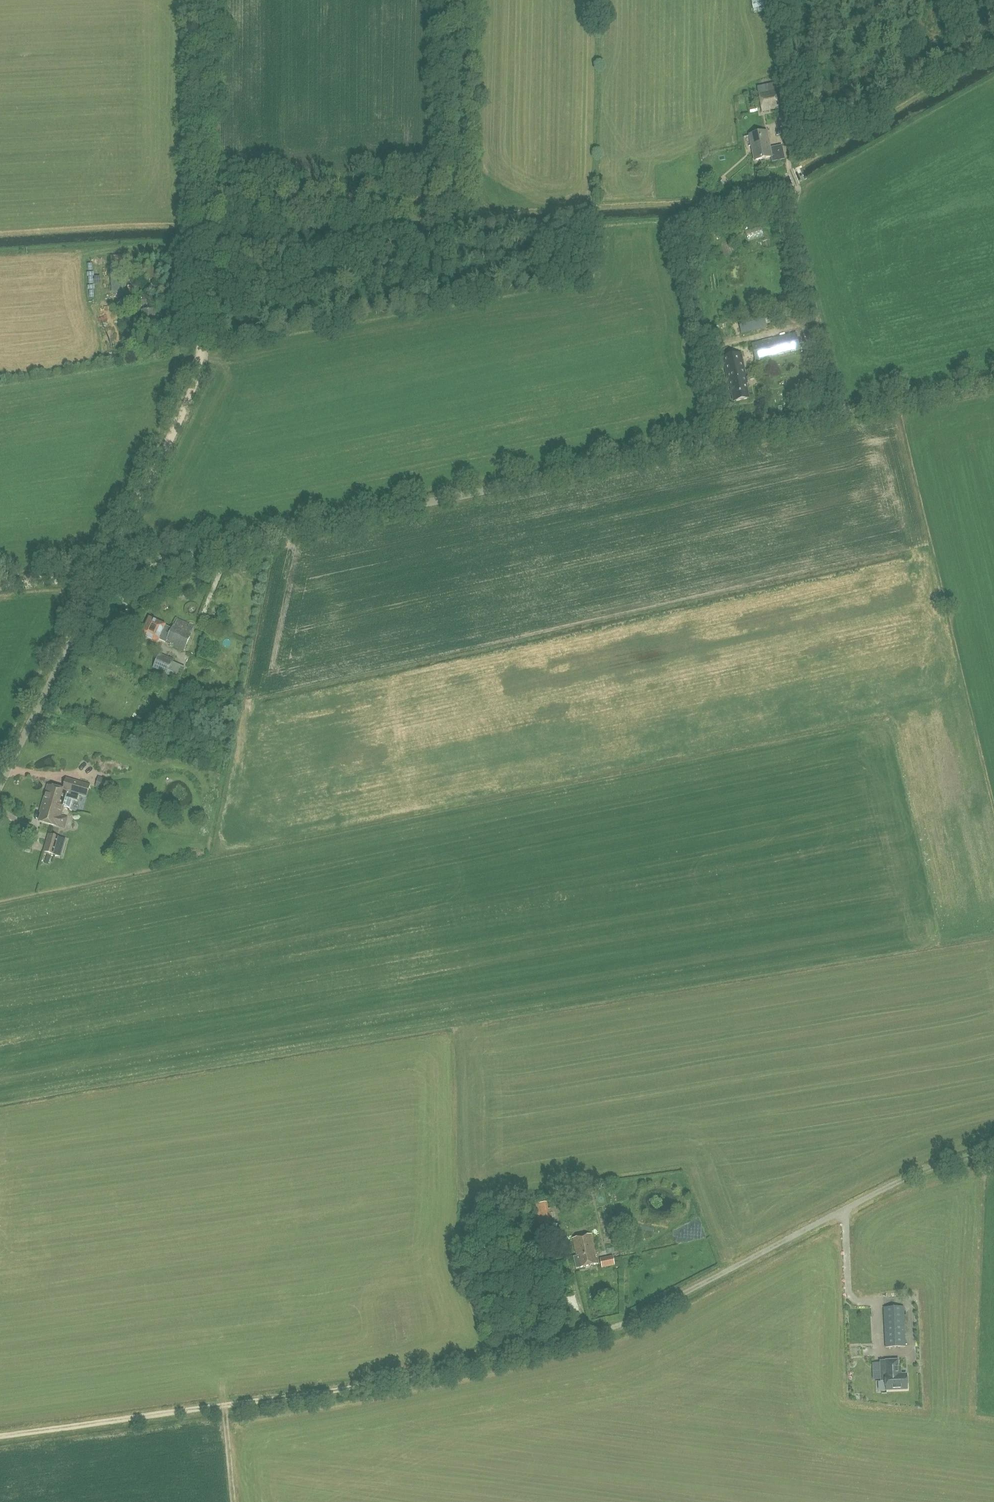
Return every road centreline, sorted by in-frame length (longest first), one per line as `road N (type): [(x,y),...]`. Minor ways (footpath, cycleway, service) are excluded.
road 1 (unclassified): [(0,784),(105,573),(993,383)]
road 2 (track): [(0,1437),(342,1389),(578,1337)]
road 3 (track): [(203,226),(193,381),(105,573),(0,584)]
road 4 (unclassified): [(578,1337),(616,1327),(935,1169),(993,1152)]
road 5 (track): [(208,0),(203,226)]

